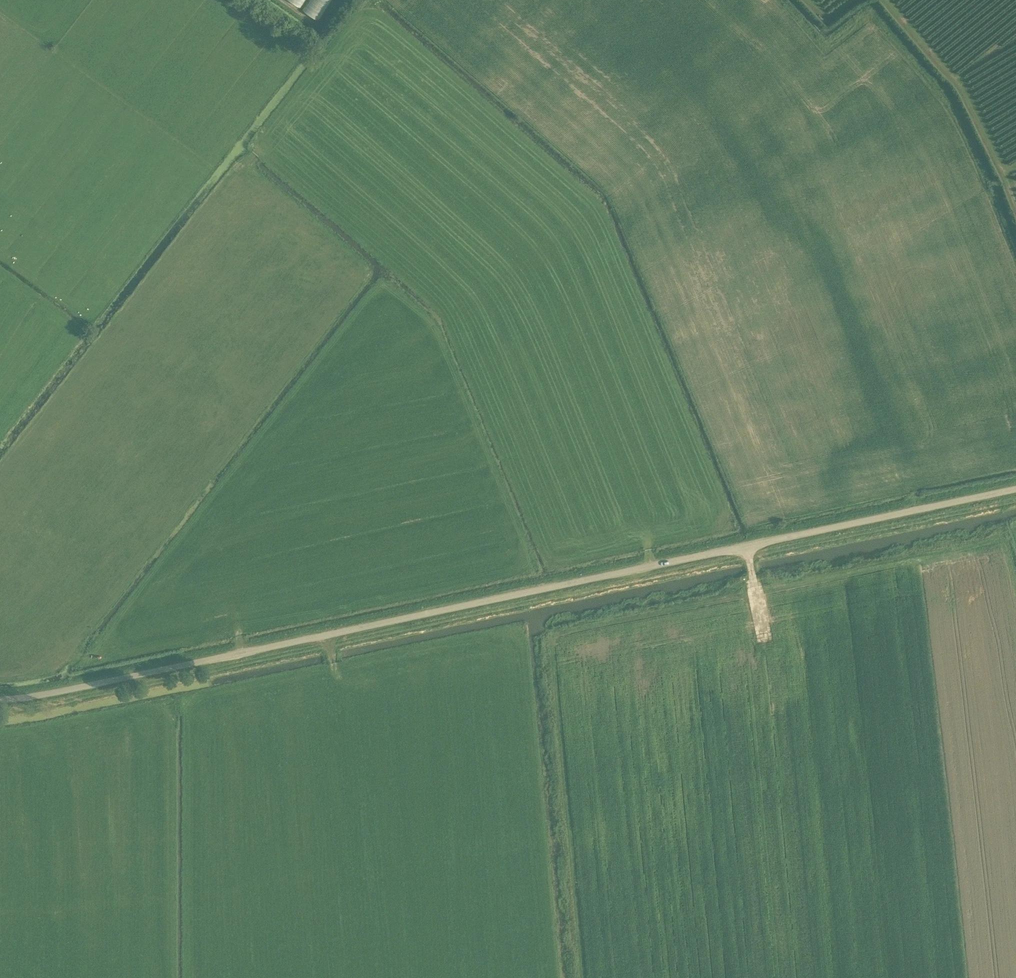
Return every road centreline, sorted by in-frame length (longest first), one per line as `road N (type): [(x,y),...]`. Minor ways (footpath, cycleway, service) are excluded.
road 1 (unclassified): [(0,699),(1015,488)]
road 2 (track): [(745,546),(756,592),(551,634),(581,977)]

